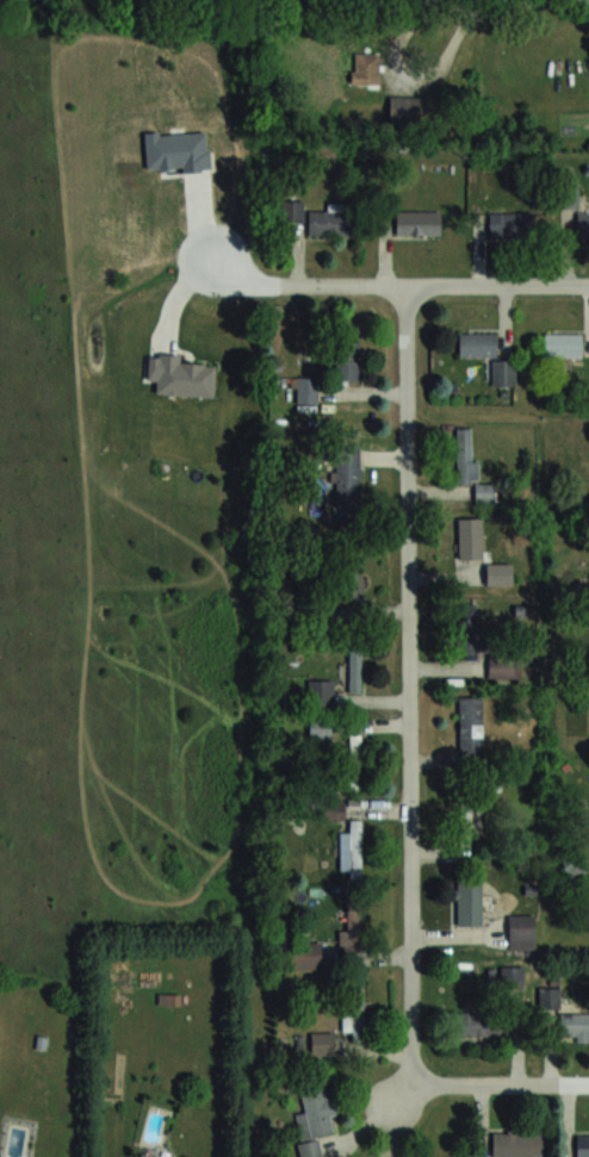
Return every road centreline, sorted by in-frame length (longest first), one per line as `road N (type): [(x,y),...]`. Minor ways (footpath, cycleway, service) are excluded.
road 1 (residential): [(405,285),(416,1084)]
road 2 (residential): [(588,284),(252,284),(212,261)]
road 3 (residential): [(588,1083),(416,1084)]

